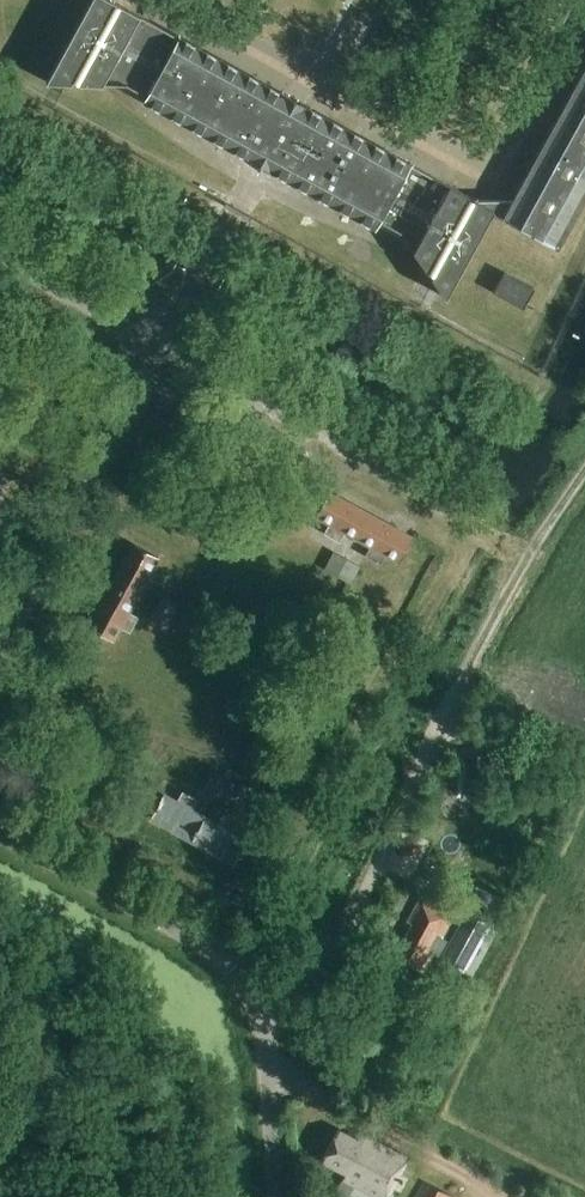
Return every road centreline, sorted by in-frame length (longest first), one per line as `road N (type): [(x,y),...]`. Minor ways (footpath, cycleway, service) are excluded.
road 1 (track): [(264,1026),(335,948),(467,666),(584,471)]
road 2 (unclassified): [(277,1196),(264,1026),(235,969),(189,932),(0,831)]
road 3 (unclassified): [(0,653),(165,342)]
road 4 (unclassified): [(351,447),(165,342)]
road 5 (track): [(531,554),(351,447)]
road 6 (unclassified): [(165,342),(0,250)]
road 7 (unclassified): [(165,342),(238,208)]

